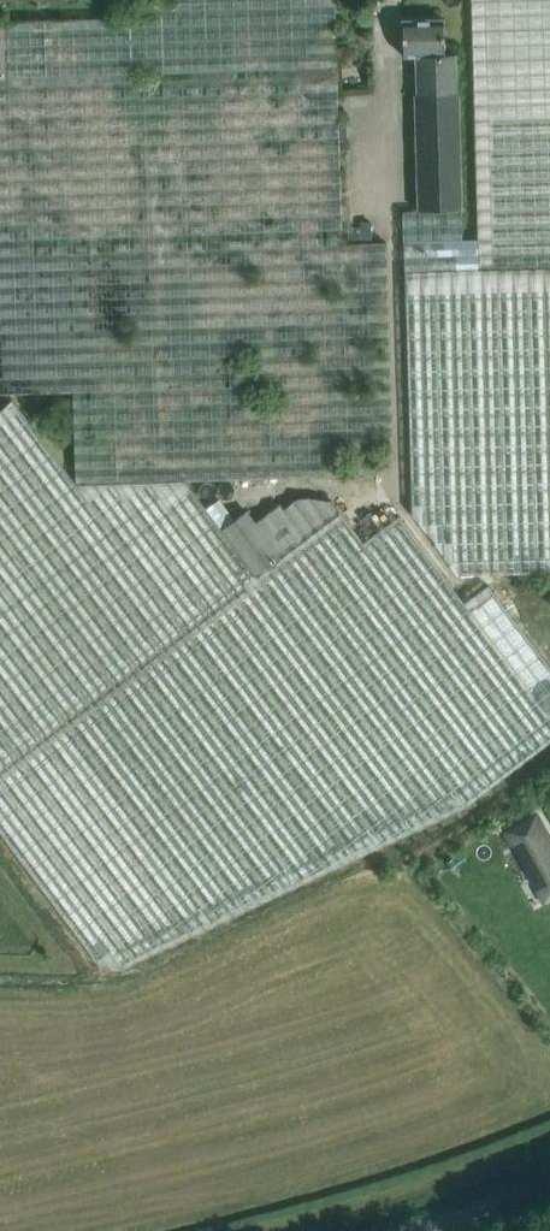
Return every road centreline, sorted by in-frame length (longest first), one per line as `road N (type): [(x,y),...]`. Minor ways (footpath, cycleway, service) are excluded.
road 1 (unclassified): [(427,1230),(549,1192)]

